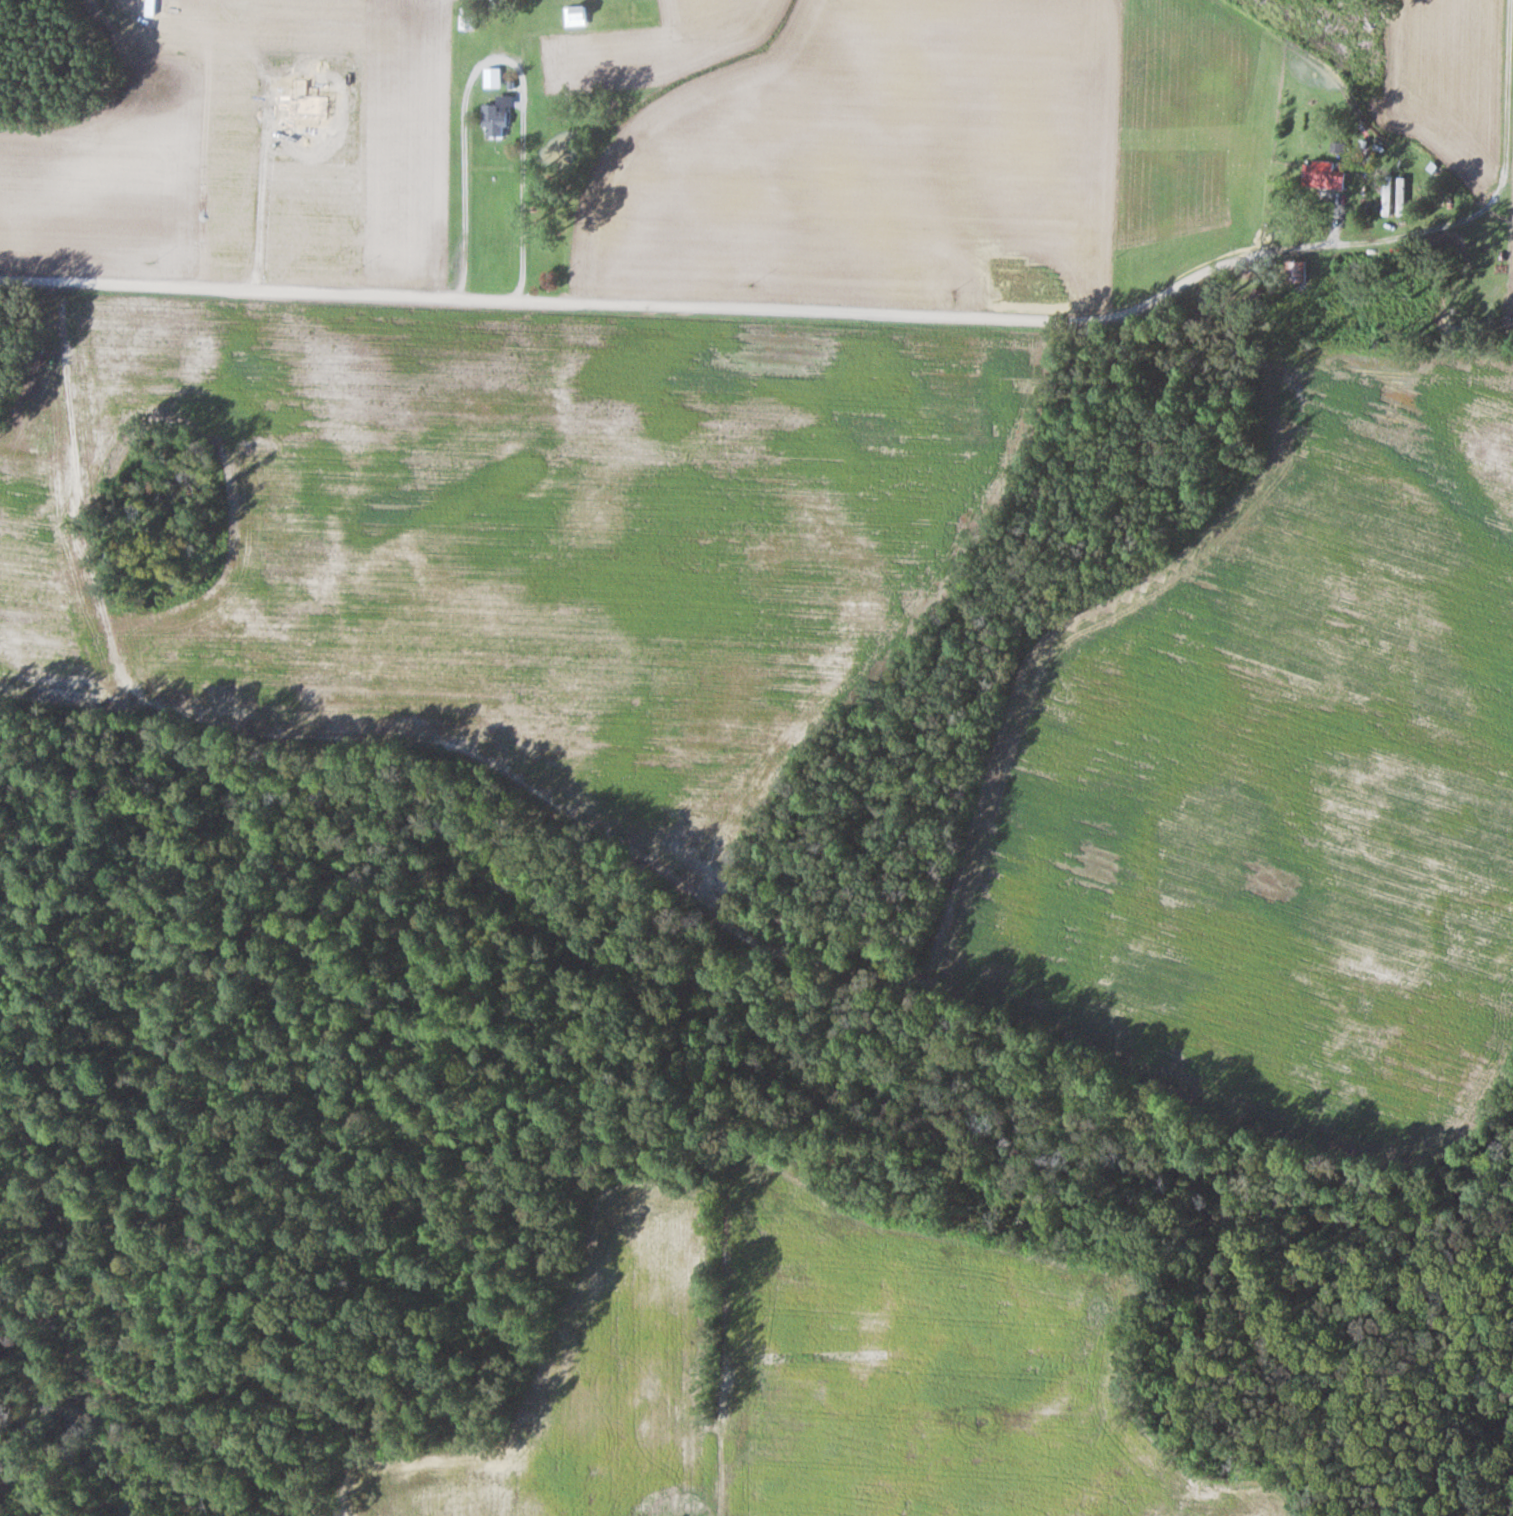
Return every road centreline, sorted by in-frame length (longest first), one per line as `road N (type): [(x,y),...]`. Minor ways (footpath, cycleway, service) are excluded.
road 1 (residential): [(1295,248),(1213,270),(1126,314),(1075,321),(0,280)]

